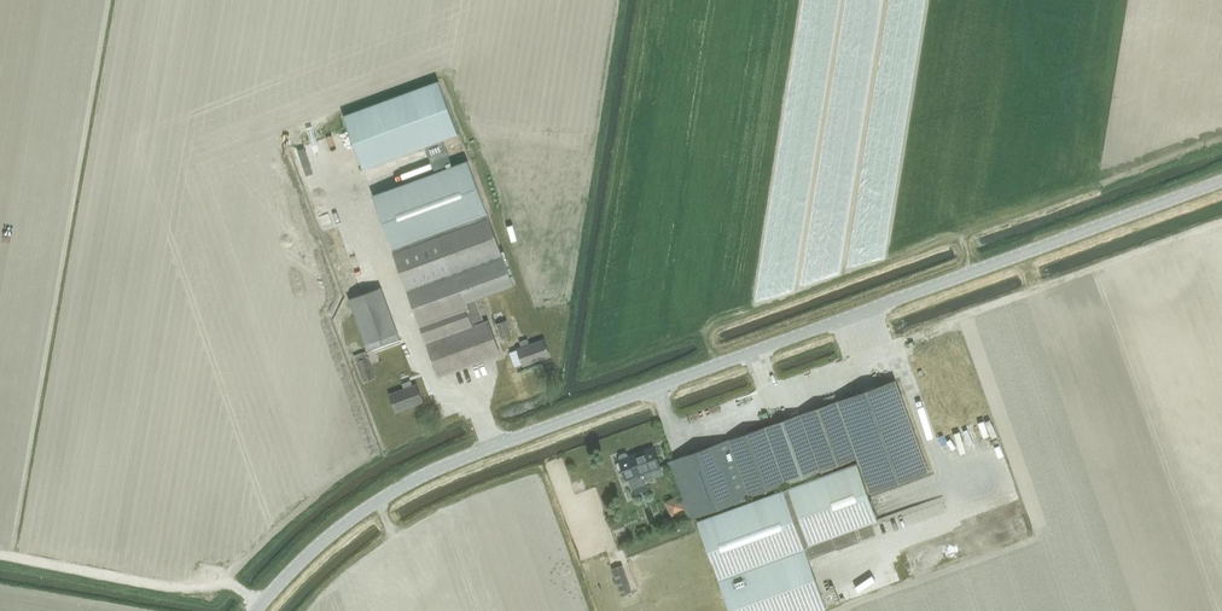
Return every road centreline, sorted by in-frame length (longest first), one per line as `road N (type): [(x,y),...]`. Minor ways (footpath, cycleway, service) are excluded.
road 1 (unclassified): [(256,610),(347,521),(445,465),(1221,188)]

